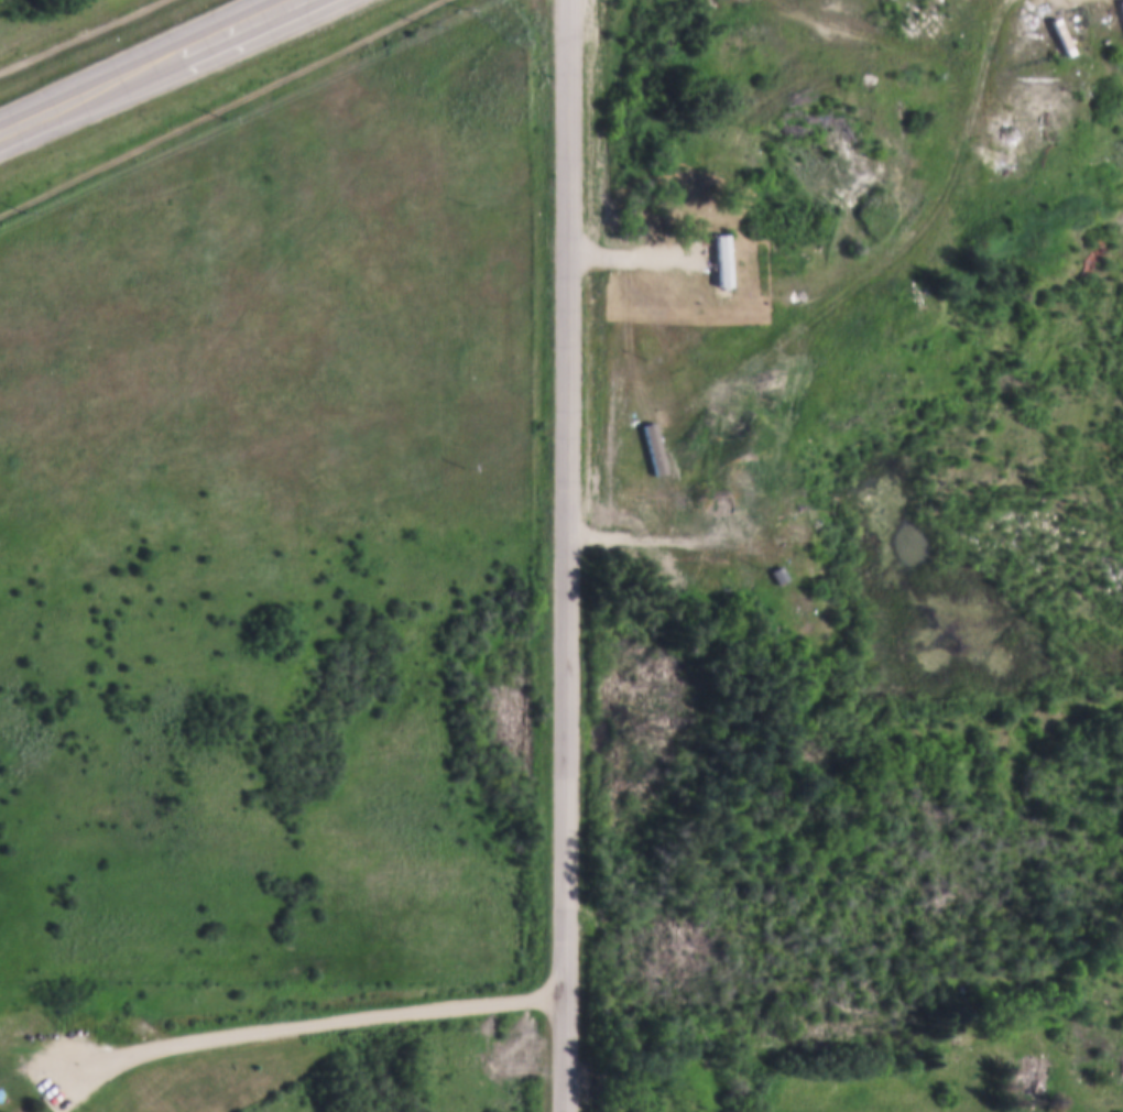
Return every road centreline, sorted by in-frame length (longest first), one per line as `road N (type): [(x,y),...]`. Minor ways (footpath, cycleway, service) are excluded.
road 1 (tertiary): [(569,1111),(572,0)]
road 2 (primary): [(0,129),(177,48)]

